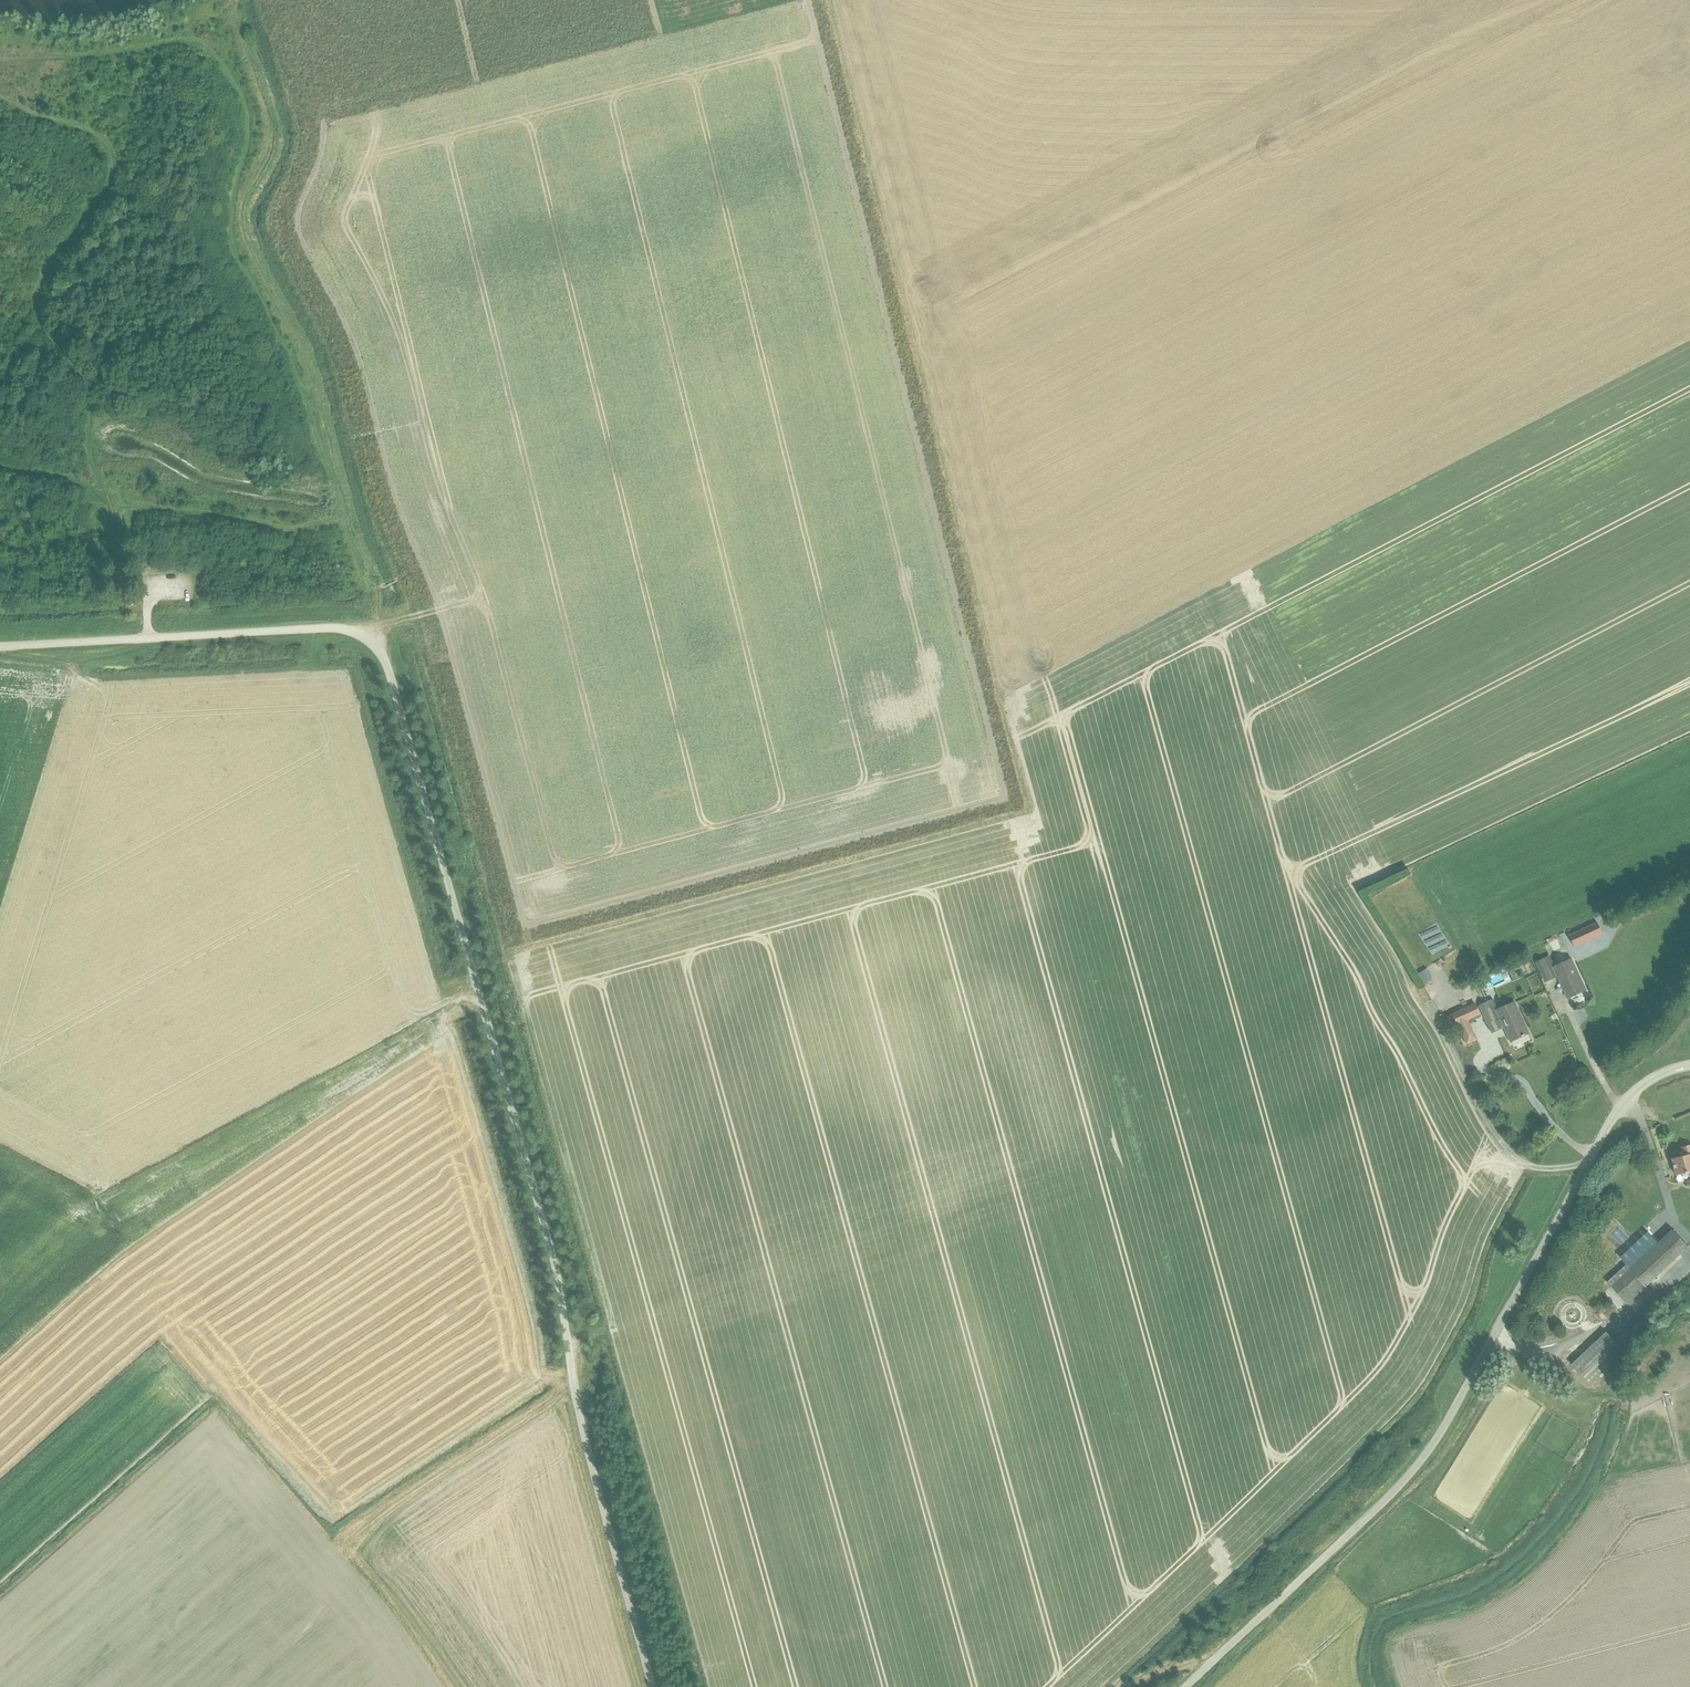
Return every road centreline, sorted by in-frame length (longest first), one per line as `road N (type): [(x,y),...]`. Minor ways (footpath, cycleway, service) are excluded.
road 1 (unclassified): [(655,1686),(572,1387),(547,1231),(383,656),(367,638),(337,628),(0,646)]
road 2 (unclassified): [(1186,1686),(1394,1495),(1452,1423),(1618,1110),(1661,1075),(1689,1066)]

